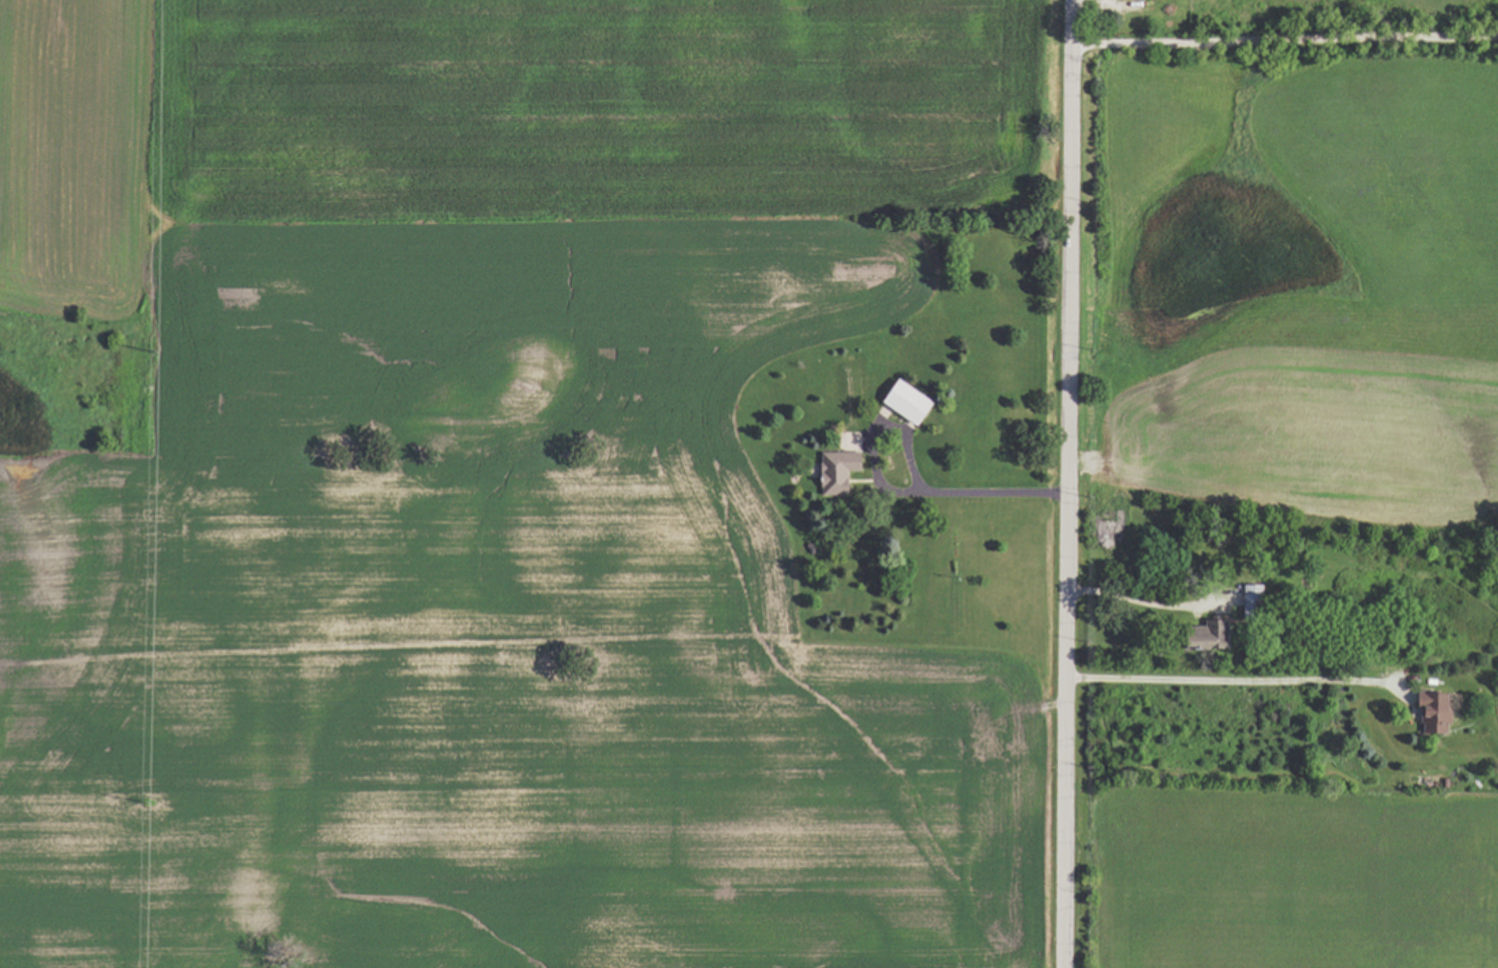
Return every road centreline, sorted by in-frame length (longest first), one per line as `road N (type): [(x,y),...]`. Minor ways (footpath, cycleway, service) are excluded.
road 1 (residential): [(1064,967),(1072,0)]

